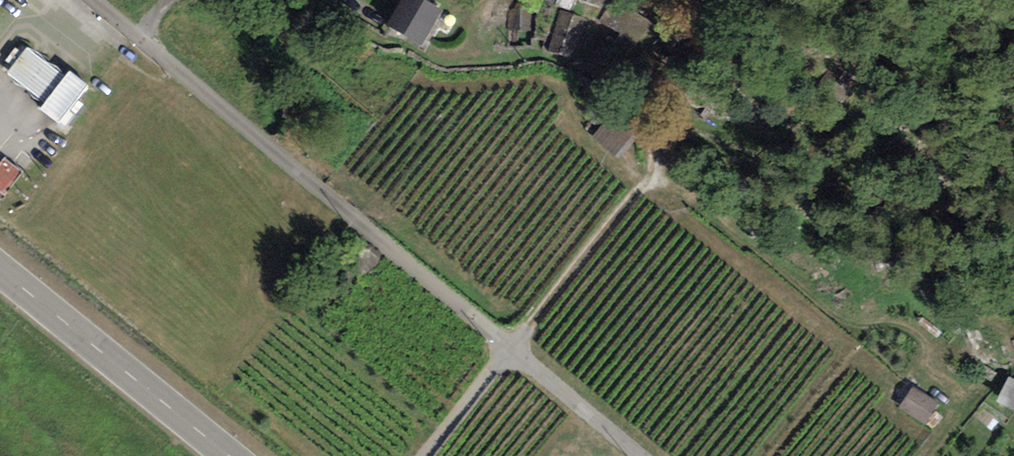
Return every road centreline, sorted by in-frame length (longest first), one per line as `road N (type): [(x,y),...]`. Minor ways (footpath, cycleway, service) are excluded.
road 1 (unclassified): [(96,0),(518,351)]
road 2 (secondary): [(0,266),(235,455)]
road 3 (track): [(518,351),(654,178),(658,151),(646,115)]
road 4 (unclassified): [(518,351),(643,455)]
road 5 (residential): [(518,351),(431,455)]

